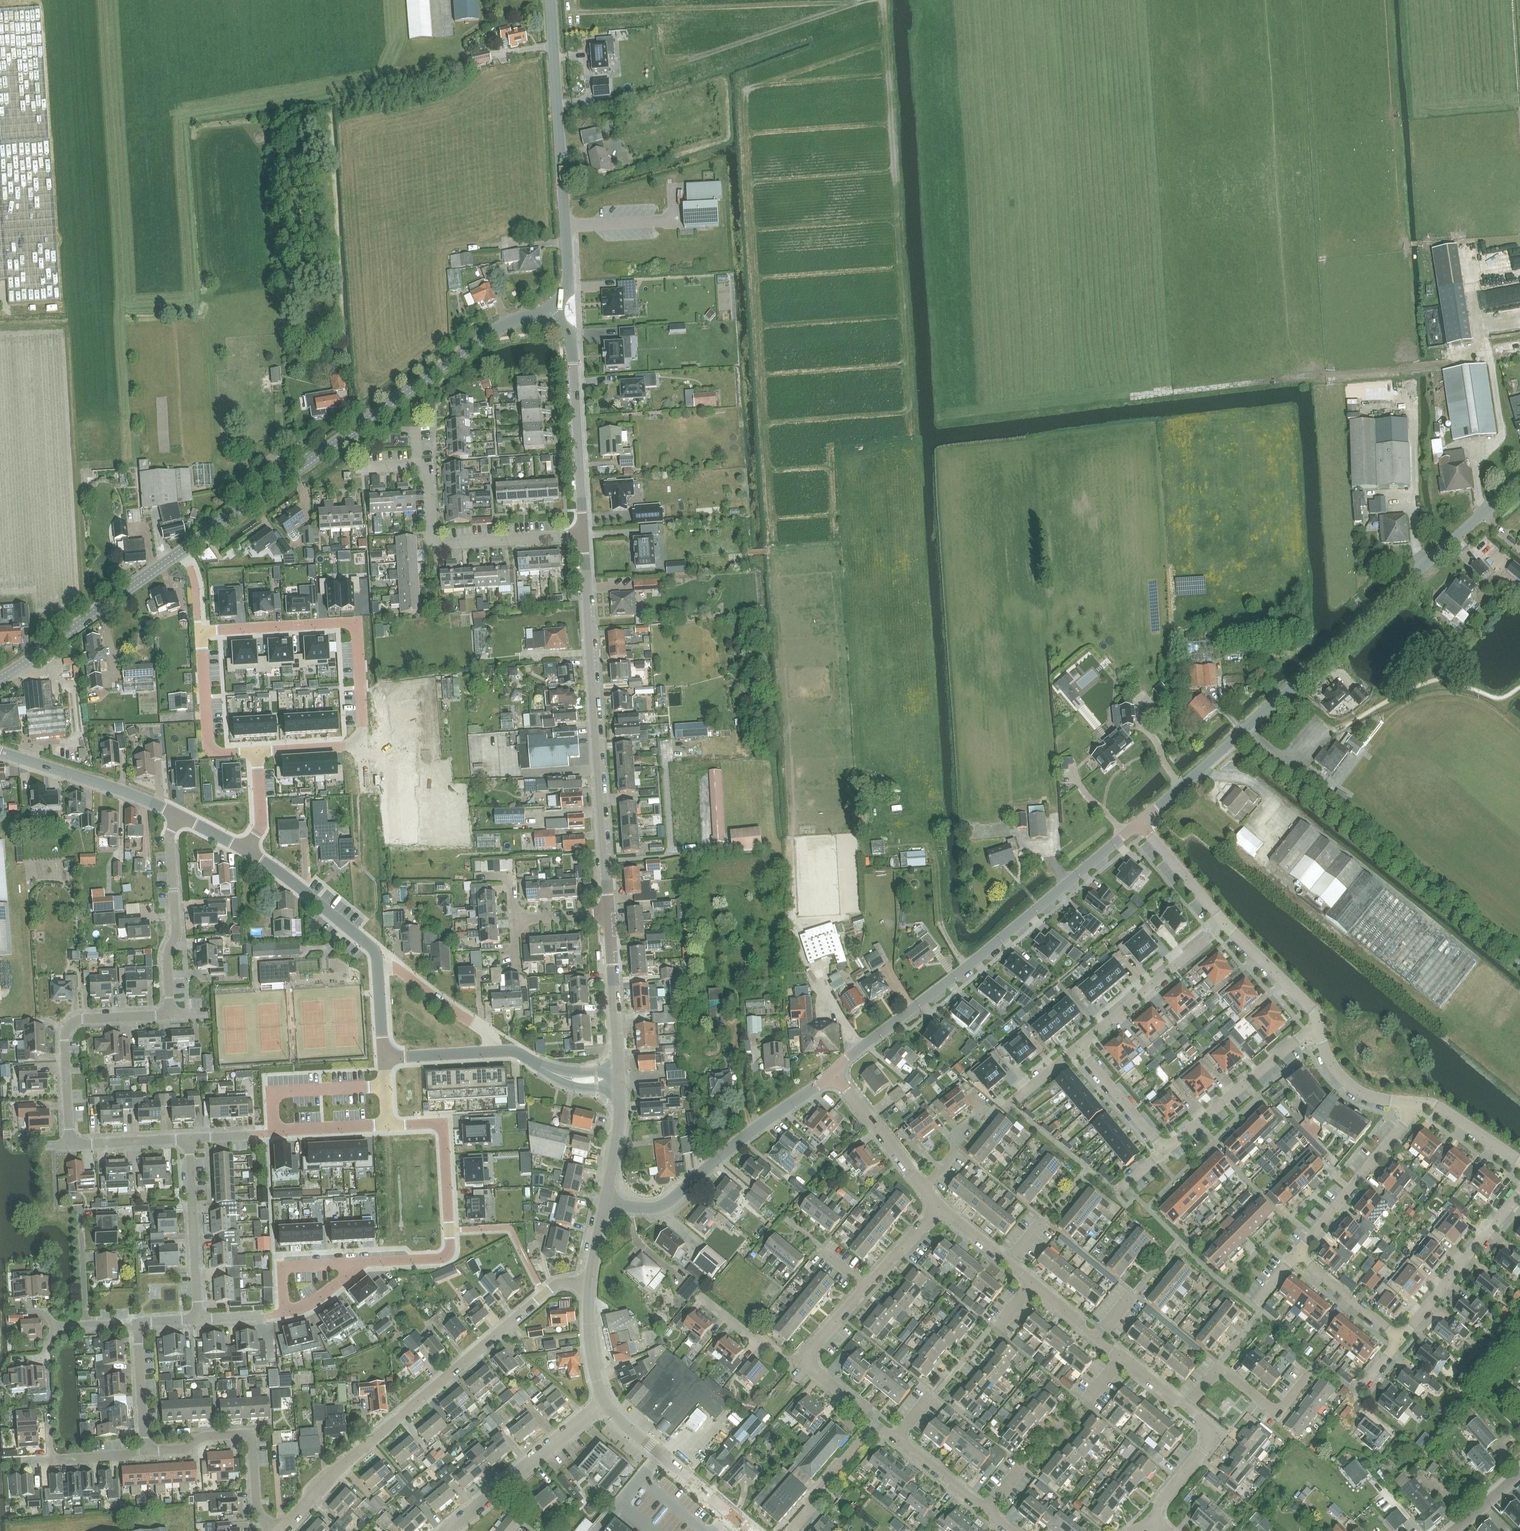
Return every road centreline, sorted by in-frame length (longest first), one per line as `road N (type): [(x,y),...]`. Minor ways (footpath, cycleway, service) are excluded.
road 1 (tertiary): [(0,679),(485,337),(549,309)]
road 2 (unclassified): [(1151,812),(1519,484)]
road 3 (residential): [(282,1530),(334,1472),(554,1286),(590,1285)]
road 4 (residential): [(834,1073),(1140,822)]
road 5 (tertiary): [(610,917),(583,535)]
road 6 (residential): [(256,752),(358,739),(354,628),(346,622),(201,631)]
road 7 (residential): [(190,1138),(82,1145),(71,1137),(71,1026),(84,1018),(169,1014)]
road 8 (tertiary): [(549,309),(569,277),(550,0)]
road 9 (residential): [(606,1201),(666,1203),(834,1073)]
road 10 (residential): [(388,1125),(429,1123),(443,1132),(449,1249),(436,1258),(366,1262)]
road 11 (residential): [(583,535),(432,544),(427,476),(418,464)]
road 12 (tertiary): [(583,535),(572,347),(549,309)]
road 13 (residential): [(273,1530),(257,1510),(249,1438),(203,1437),(184,1449),(146,1451)]
road 14 (residential): [(1163,1153),(1319,1022)]
road 15 (residential): [(448,1530),(605,1402)]
road 16 (residential): [(169,1014),(169,836),(177,814)]
road 17 (residential): [(1295,1260),(1419,1103)]
road 18 (residential): [(1519,1192),(1397,1347)]
road 19 (tertiary): [(752,1530),(605,1402)]
road 20 (residential): [(1226,928),(1078,1051)]
road 21 (tertiary): [(177,814),(0,751)]
road 22 (residential): [(1186,1409),(1218,1369),(1281,1413),(1316,1370)]
road 23 (residential): [(199,1318),(190,1138)]
road 24 (tertiary): [(378,965),(373,949),(244,851)]
road 25 (residential): [(201,631),(208,747),(256,752)]
road 26 (tertiary): [(619,1081),(610,917)]
road 27 (residential): [(494,1052),(487,1033),(395,967),(378,965)]
road 28 (residential): [(834,1073),(924,1190)]
road 29 (residential): [(1419,1103),(1390,1104),(1359,1091),(1335,1069),(1319,1022)]
road 30 (residential): [(1226,928),(1140,822)]
road 31 (residential): [(1155,1517),(1208,1442),(1206,1426),(1186,1409)]
road 32 (residential): [(1397,1347),(1295,1260)]
road 33 (residential): [(1078,1051),(1163,1153)]
road 34 (residential): [(1319,1022),(1226,928)]
road 35 (tertiary): [(619,1081),(562,1077),(515,1052),(494,1052)]
road 36 (residential): [(146,1451),(136,1323)]
road 37 (residential): [(366,1262),(287,1267),(285,1313)]
road 38 (residential): [(806,1361),(779,1362),(703,1300)]
road 39 (track): [(939,848),(943,926),(966,966)]
road 40 (tertiary): [(606,1201),(619,1081)]
road 41 (residential): [(896,1438),(806,1361)]

